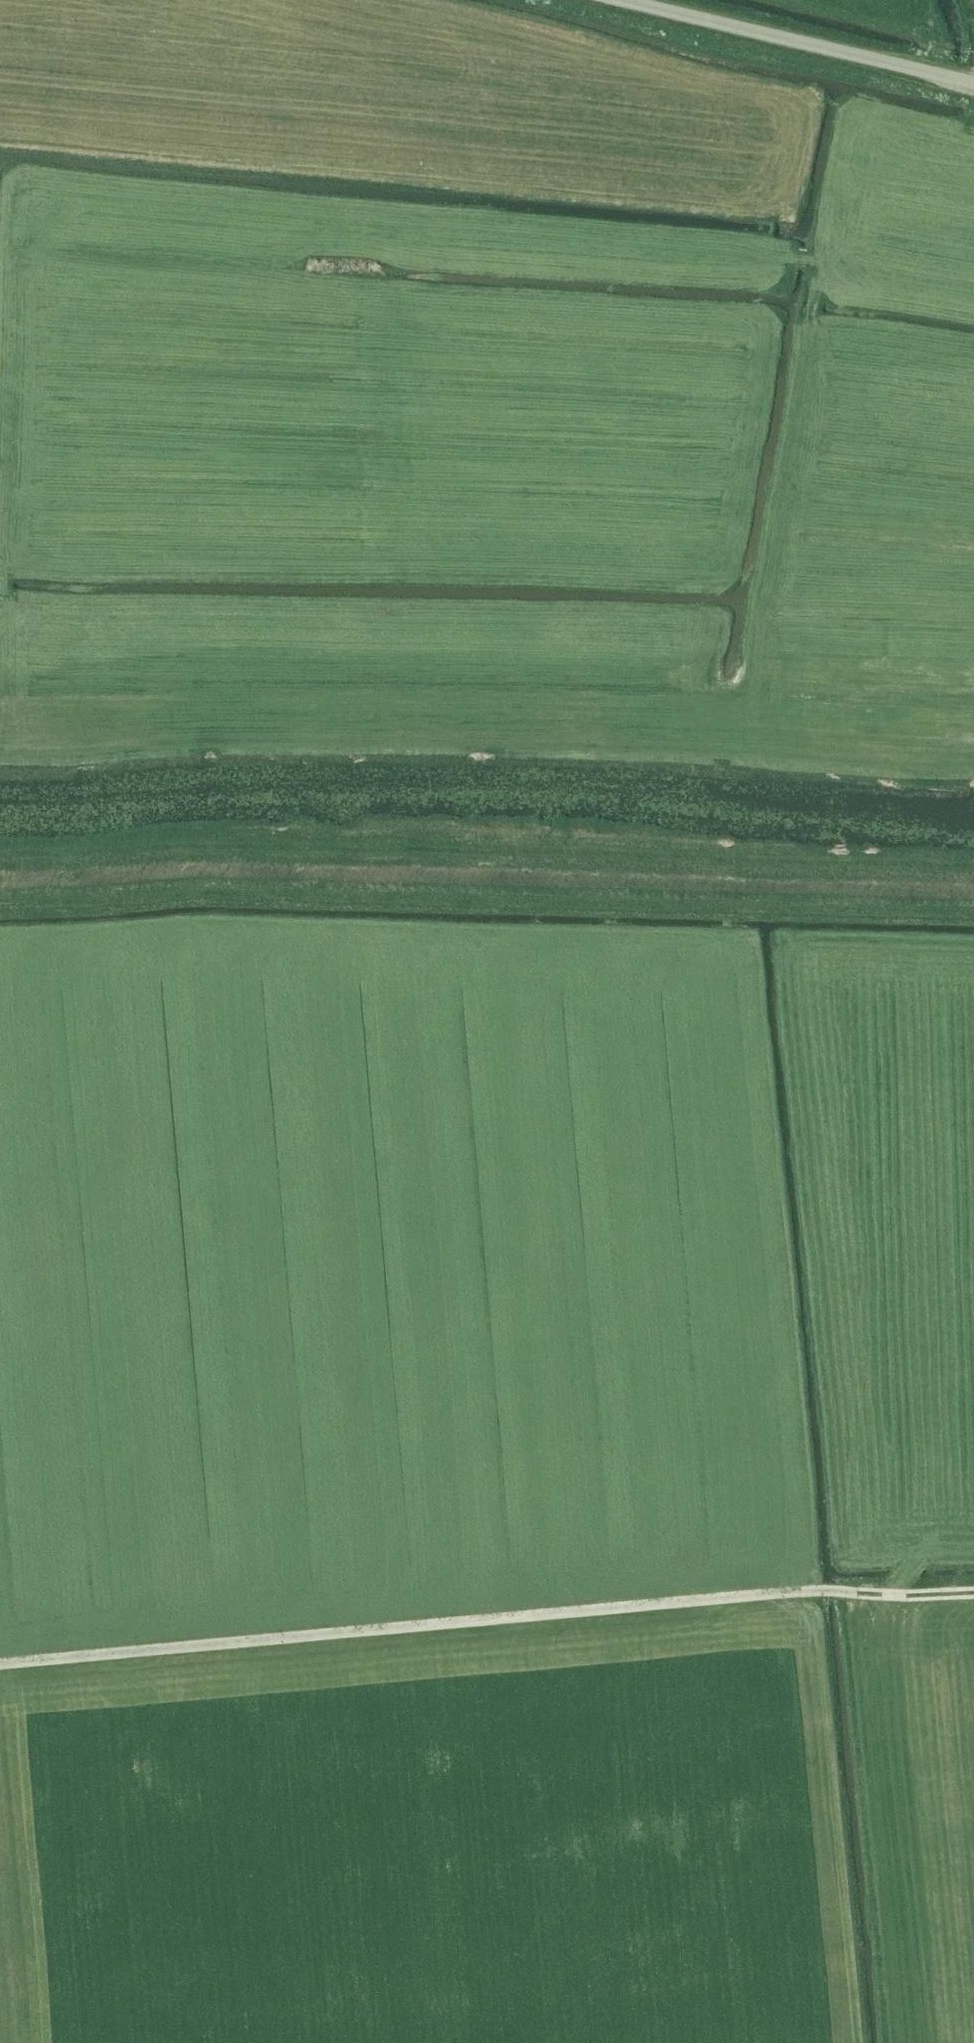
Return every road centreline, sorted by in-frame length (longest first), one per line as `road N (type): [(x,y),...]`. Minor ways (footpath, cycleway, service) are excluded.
road 1 (tertiary): [(625,0),(973,82)]

